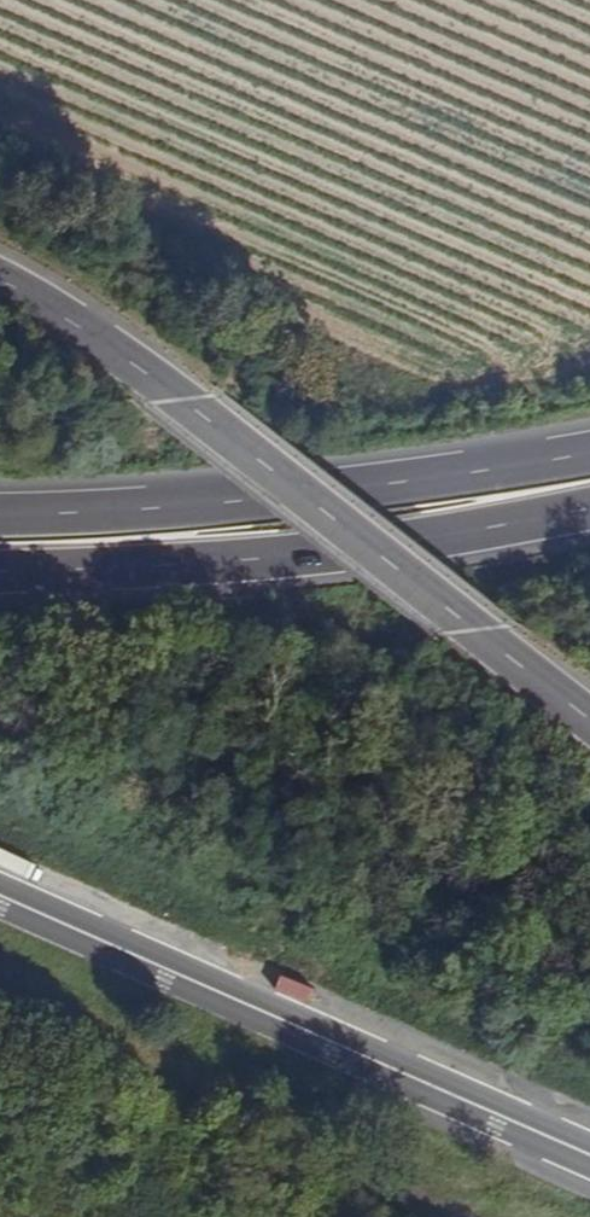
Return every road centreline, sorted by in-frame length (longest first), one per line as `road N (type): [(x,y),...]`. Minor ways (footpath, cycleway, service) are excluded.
road 1 (trunk): [(589,714),(181,396),(0,275)]
road 2 (trunk): [(0,907),(589,1167)]
road 3 (trunk): [(589,451),(492,474),(77,515),(0,514)]
road 4 (trunk): [(0,570),(295,560),(589,513)]

